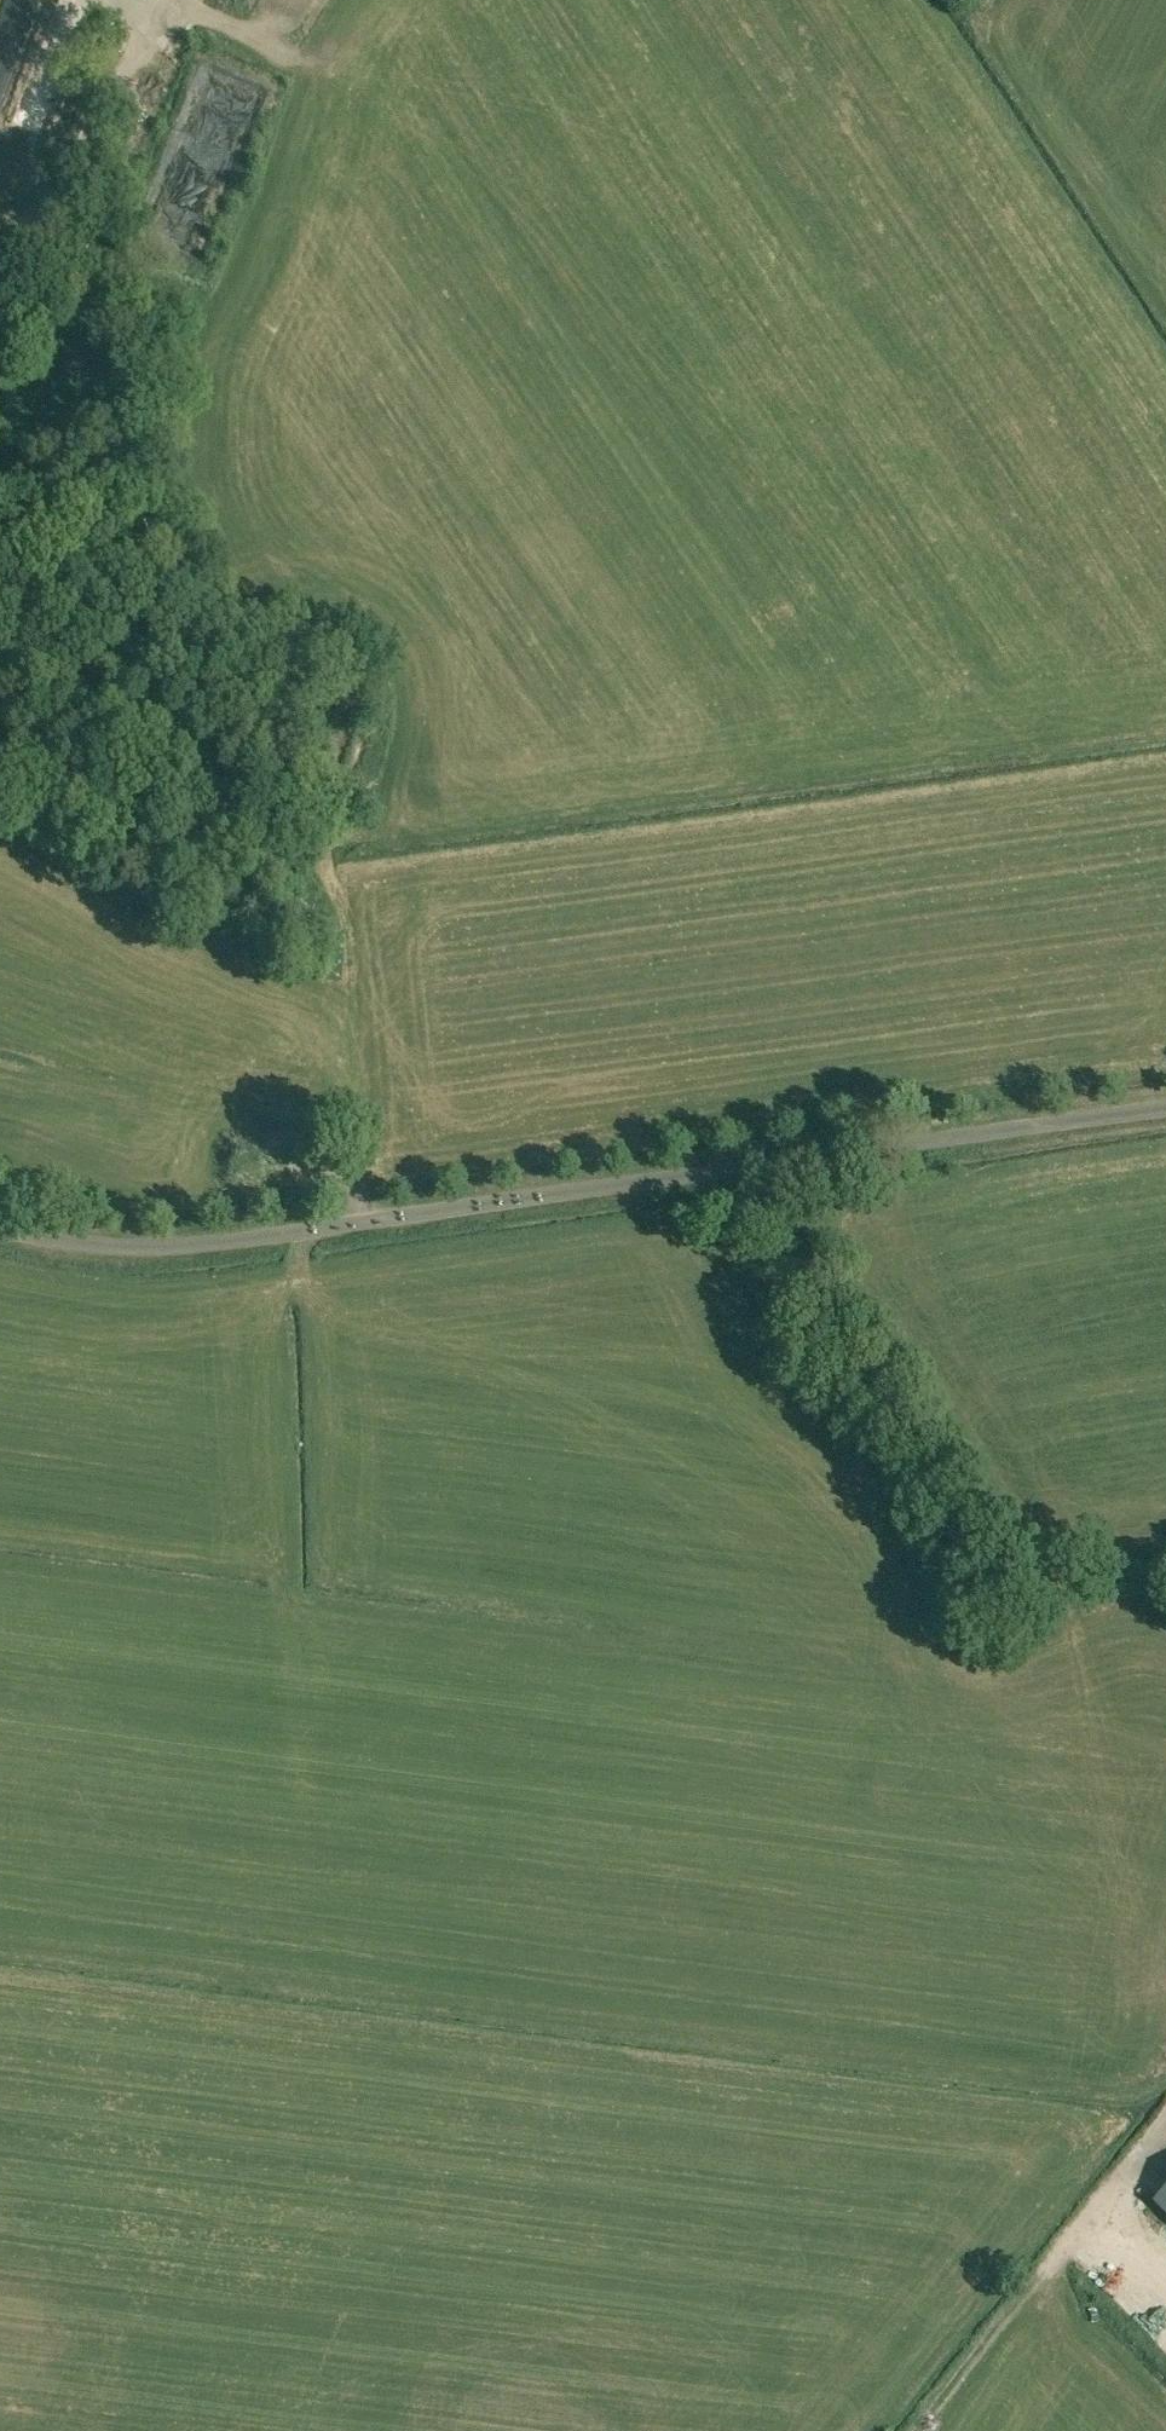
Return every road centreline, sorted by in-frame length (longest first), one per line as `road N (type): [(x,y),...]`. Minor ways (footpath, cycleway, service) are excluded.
road 1 (unclassified): [(1165,1110),(200,1246),(107,1246),(0,1230)]
road 2 (track): [(906,2430),(1165,2110)]

